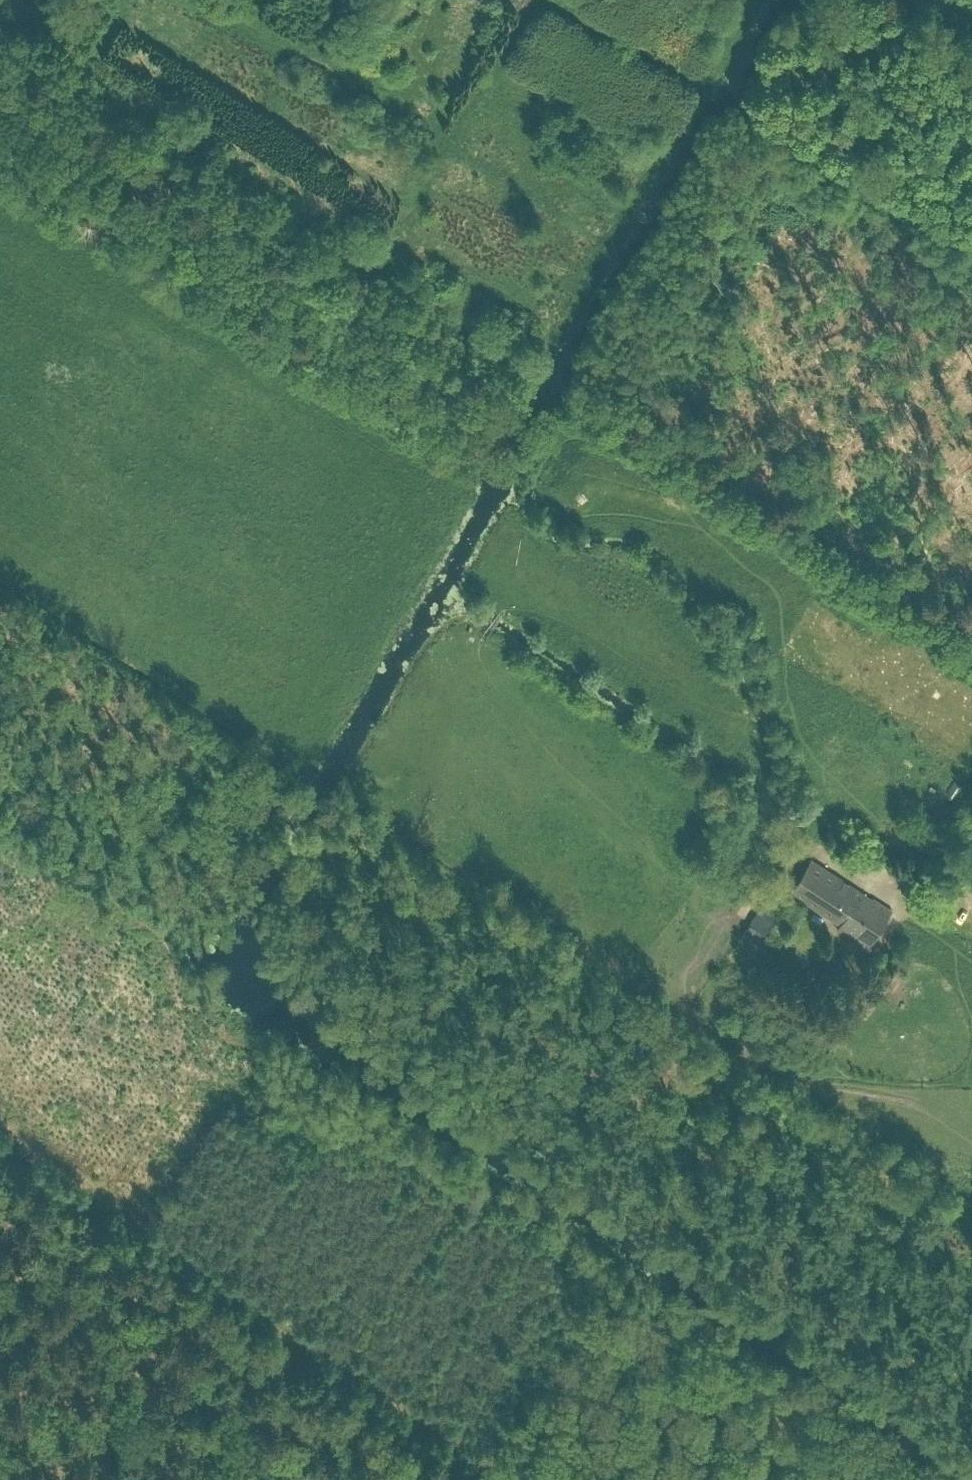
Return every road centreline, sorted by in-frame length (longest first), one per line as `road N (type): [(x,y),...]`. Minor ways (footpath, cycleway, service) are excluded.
road 1 (track): [(0,1120),(504,1479)]

